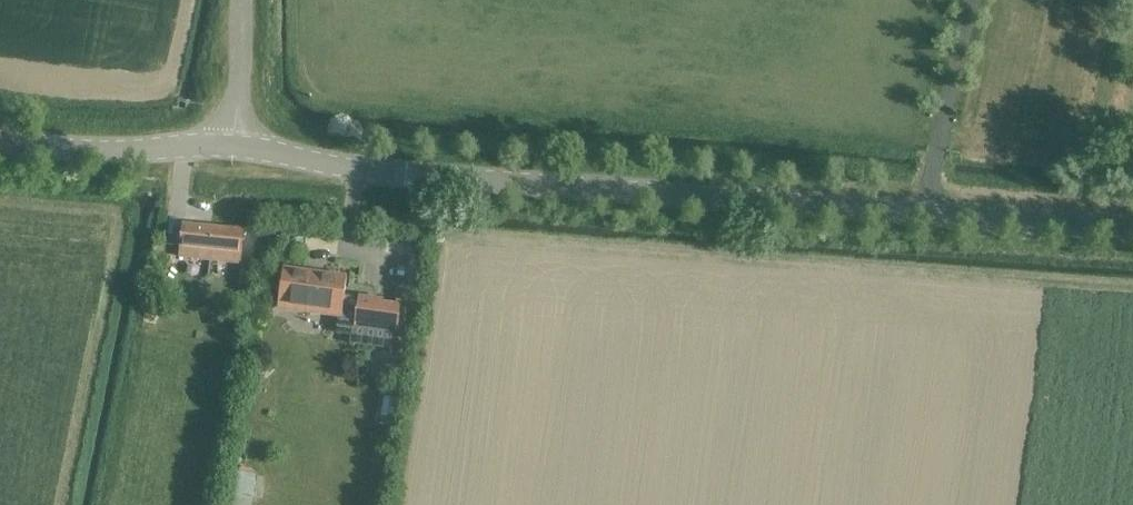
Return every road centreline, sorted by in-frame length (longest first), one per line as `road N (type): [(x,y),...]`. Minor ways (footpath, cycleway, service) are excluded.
road 1 (tertiary): [(1132,229),(320,163),(233,144)]
road 2 (tertiary): [(233,144),(0,145)]
road 3 (track): [(922,212),(971,0)]
road 4 (unclassified): [(233,144),(241,0)]

